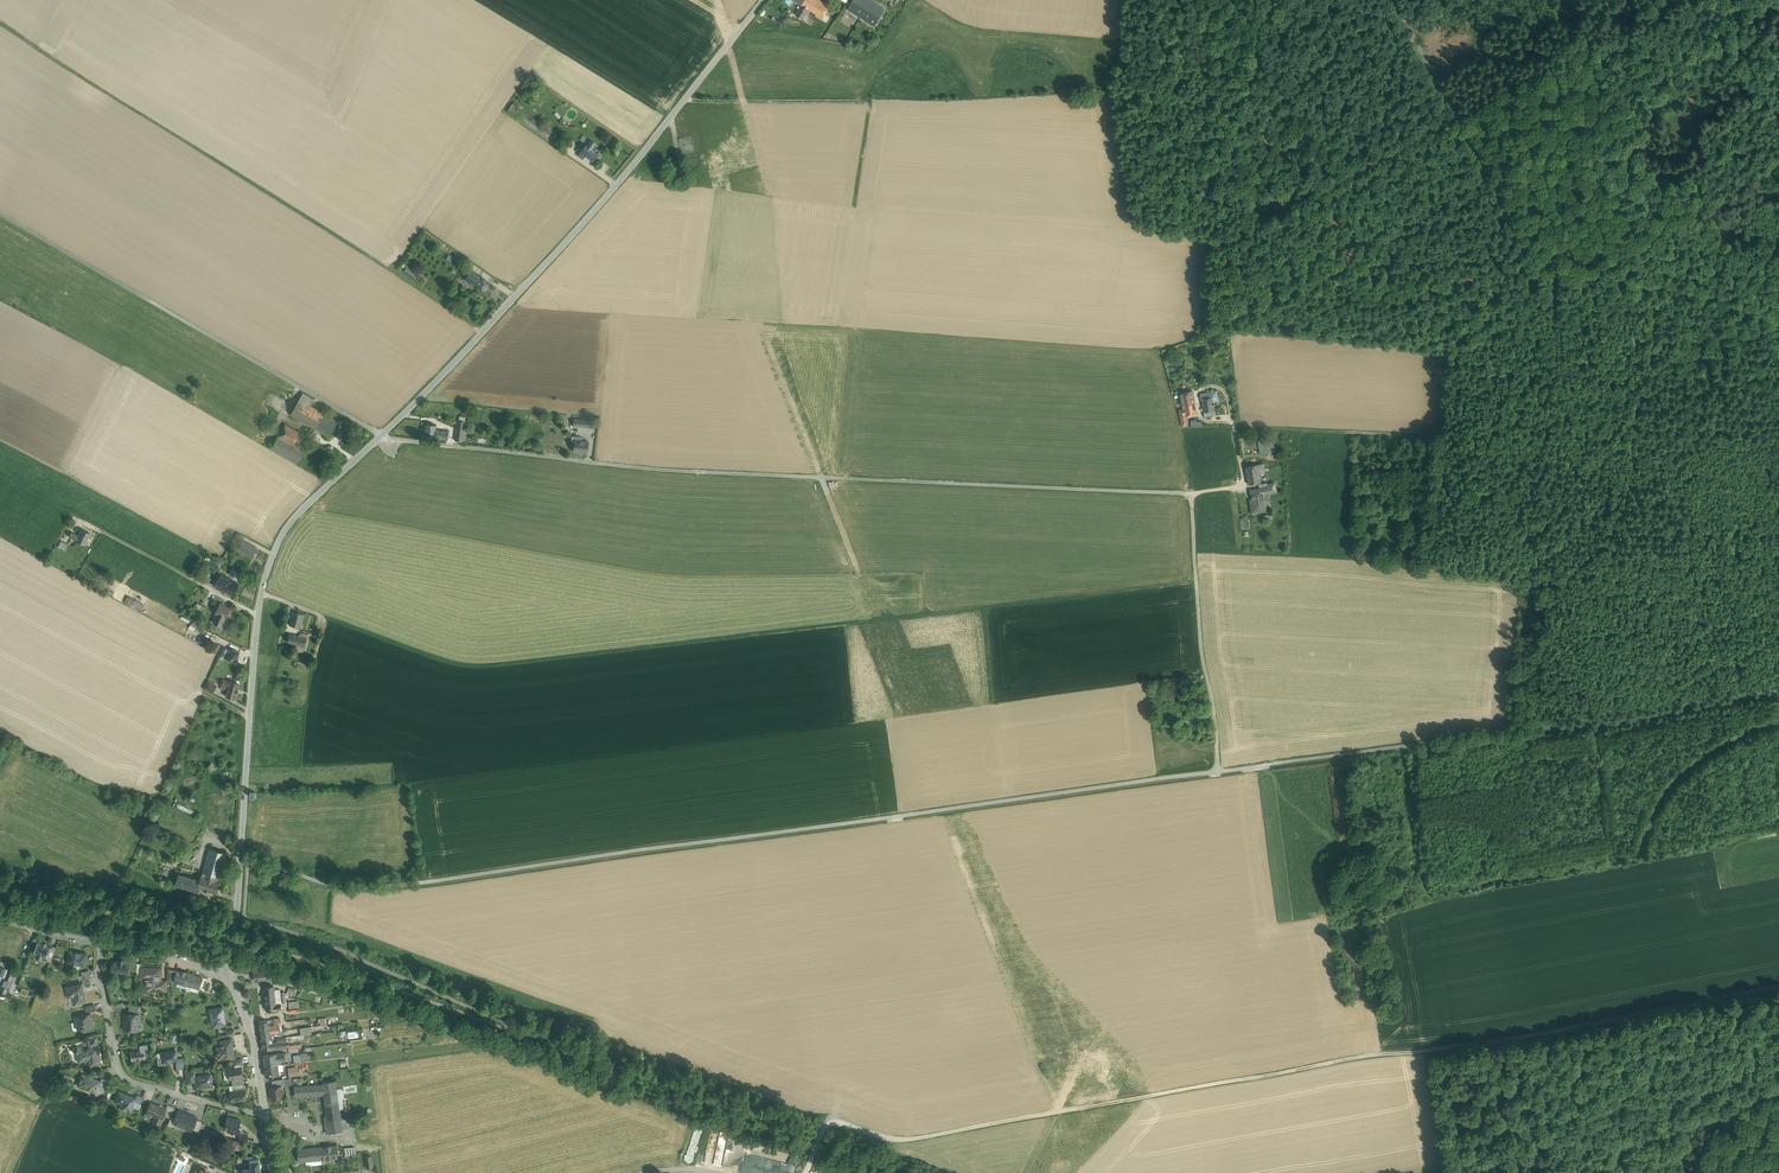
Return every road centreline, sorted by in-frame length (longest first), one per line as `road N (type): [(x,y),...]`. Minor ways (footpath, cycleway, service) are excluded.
road 1 (track): [(1196,582),(462,666),(316,613)]
road 2 (unclassified): [(382,435),(695,471),(1190,493)]
road 3 (track): [(805,1172),(828,1123),(899,1142),(1365,1056),(1564,1031)]
road 4 (tertiary): [(226,974),(260,594),(290,522),(382,435)]
road 5 (tertiary): [(382,435),(582,225),(764,0)]
road 6 (track): [(485,330),(0,21)]
road 7 (track): [(1190,493),(1245,485),(1236,429),(1442,439),(1450,357),(1579,279)]
road 8 (track): [(1778,320),(1695,291),(1540,269),(1398,0)]
road 9 (track): [(1213,248),(1667,0)]
road 10 (unclassified): [(0,211),(382,435)]
road 11 (track): [(685,98),(871,101),(858,204)]
road 12 (residential): [(265,1113),(130,1081),(120,1068),(99,942)]
road 13 (track): [(1190,493),(1216,770)]
road 14 (track): [(1778,987),(1564,1031)]
road 15 (track): [(1194,551),(1359,558)]
road 16 (track): [(1640,713),(1651,689),(1778,645)]
road 17 (tertiary): [(226,974),(254,1050),(265,1113)]
road 18 (track): [(1516,733),(1527,722),(1651,689)]
road 19 (unclassified): [(99,942),(226,974)]

